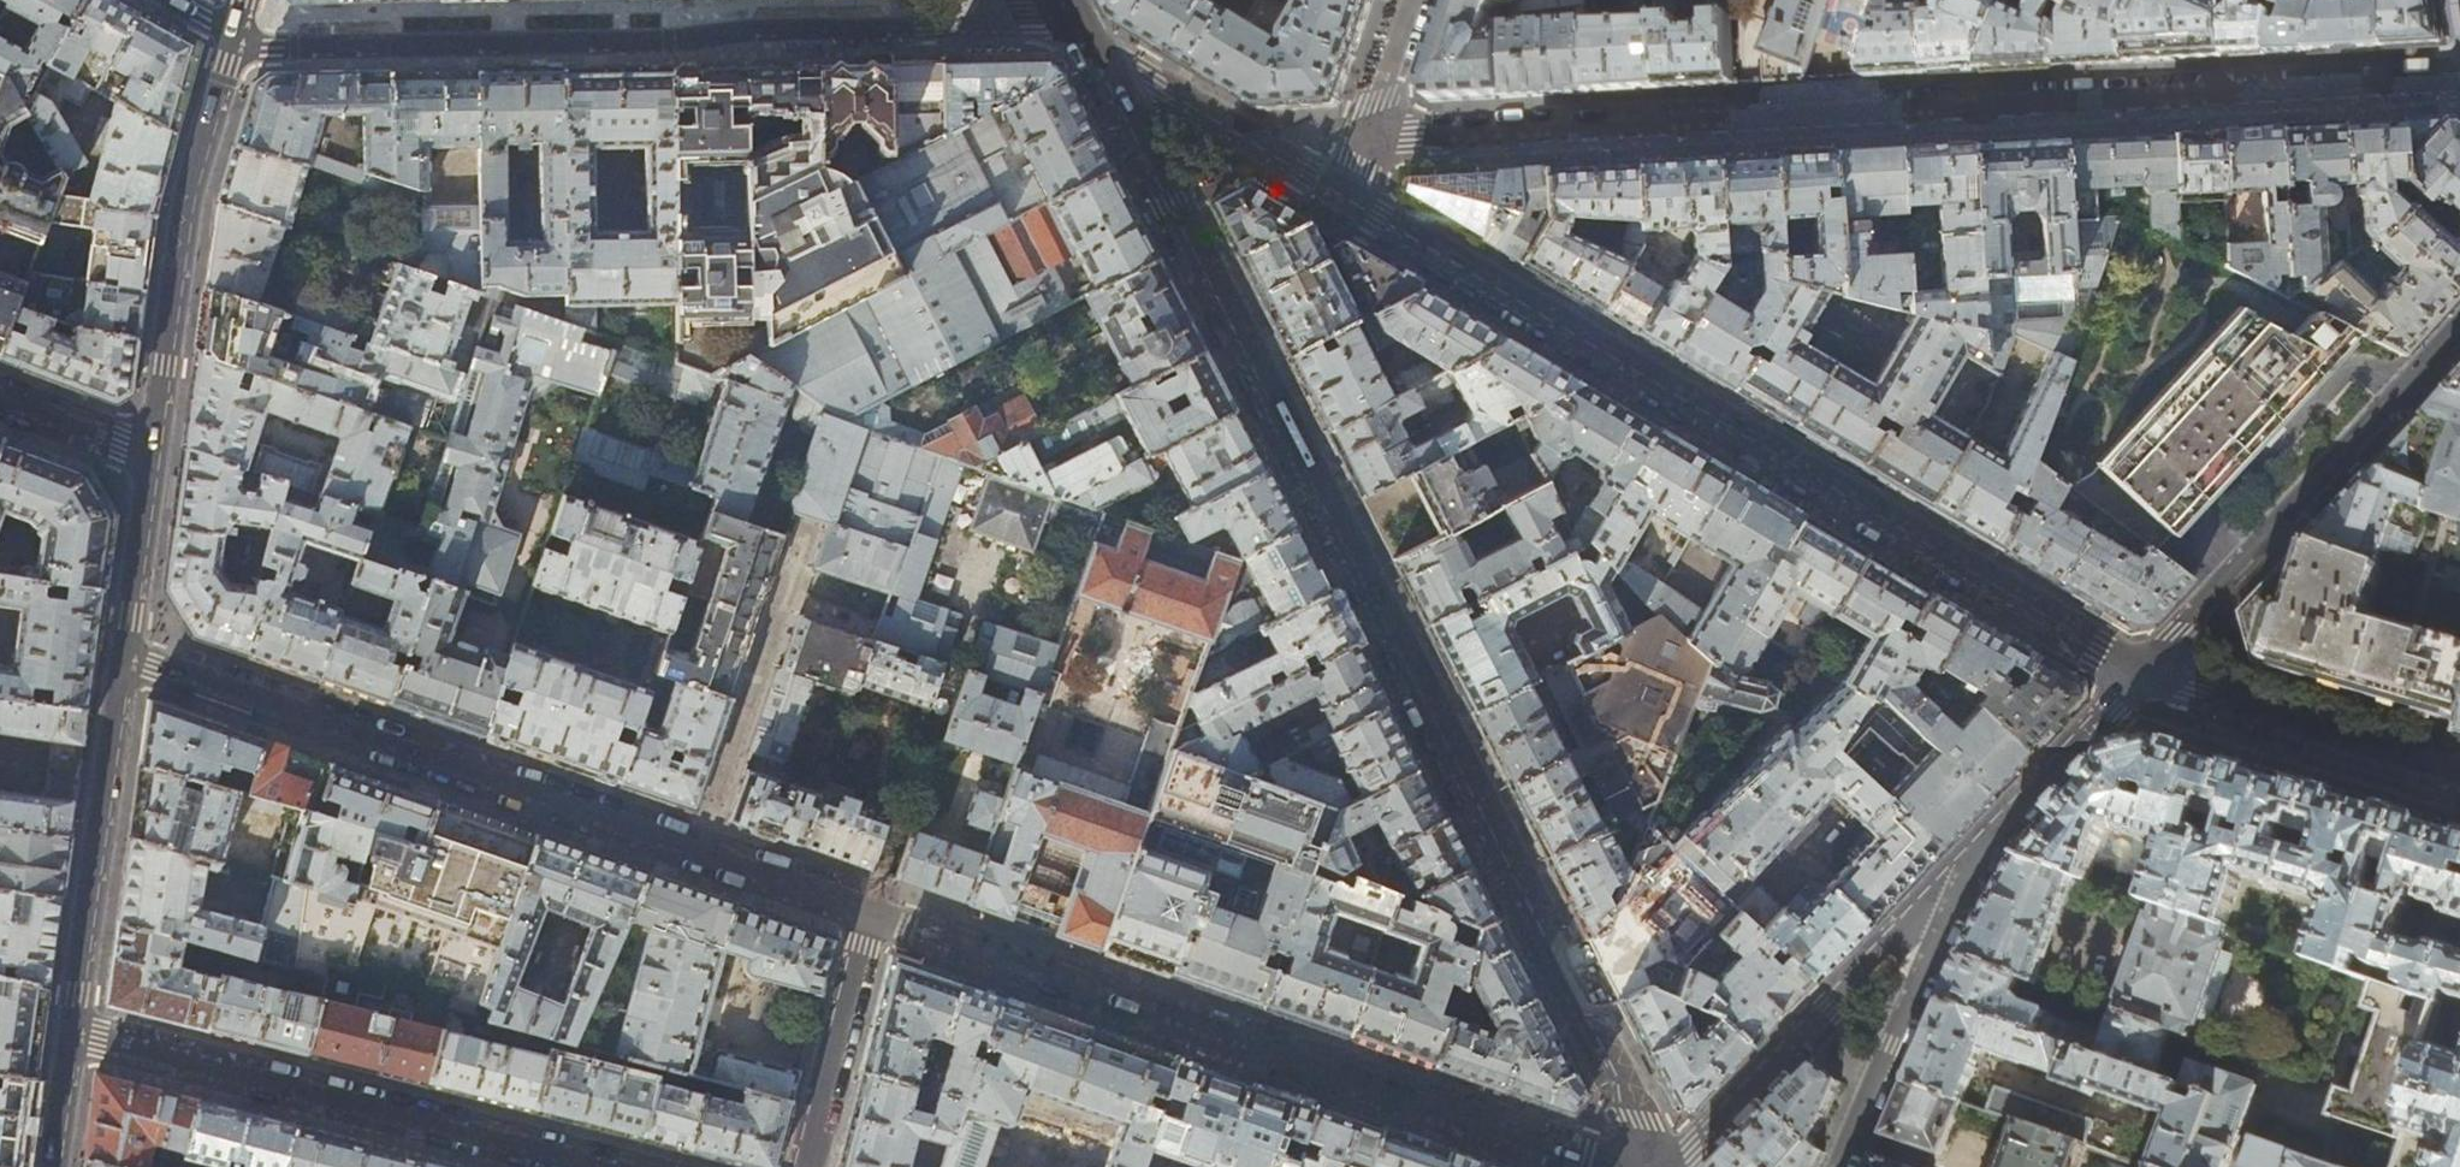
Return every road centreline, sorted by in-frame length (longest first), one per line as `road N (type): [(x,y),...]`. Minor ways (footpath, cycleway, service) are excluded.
road 1 (tertiary): [(1657,1166),(1086,45)]
road 2 (residential): [(2459,82),(1366,141)]
road 3 (residential): [(2147,673),(1347,197)]
road 4 (residential): [(1053,18),(645,39),(264,46),(233,30)]
road 5 (residential): [(695,853),(124,657)]
road 6 (residential): [(73,1032),(603,1166)]
road 7 (residential): [(2147,673),(2459,327)]
road 8 (residential): [(805,1166),(869,915),(695,853)]
road 9 (tertiary): [(233,30),(193,184),(152,453)]
road 10 (residential): [(1676,1166),(1960,872)]
road 11 (tertiary): [(124,657),(73,1032)]
road 12 (residential): [(695,853),(809,526)]
road 13 (residential): [(2459,767),(2147,673)]
road 14 (residential): [(1840,1166),(1960,872)]
road 15 (residential): [(1347,197),(1086,45)]
road 16 (residential): [(1960,872),(2147,673)]
road 17 (tertiary): [(152,453),(124,657)]
road 18 (residential): [(152,453),(0,397)]
road 19 (residential): [(1366,141),(1411,0)]
road 20 (tertiary): [(73,1032),(54,1166)]

